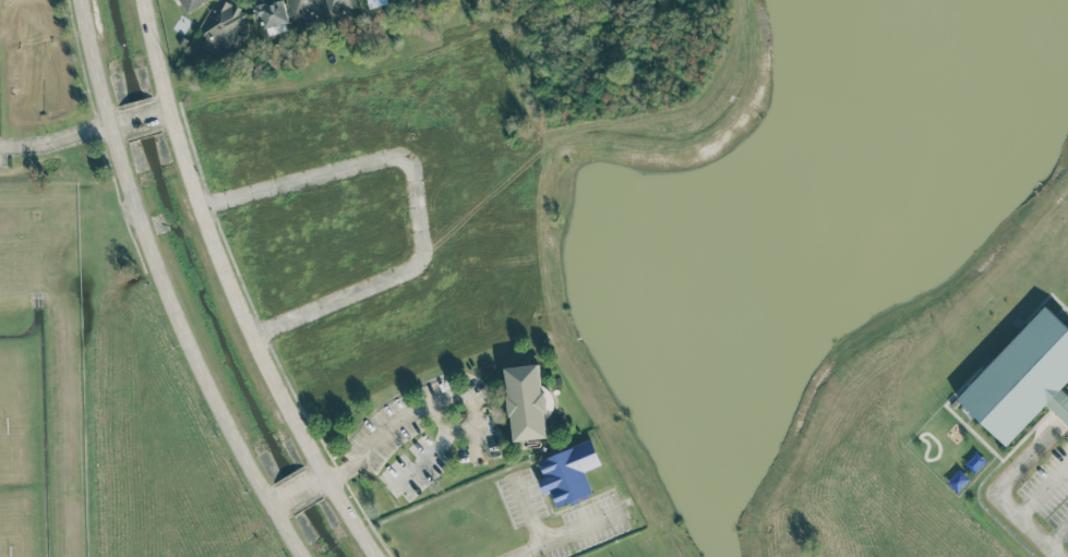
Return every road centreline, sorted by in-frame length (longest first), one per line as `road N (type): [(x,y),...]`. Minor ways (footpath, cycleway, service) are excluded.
road 1 (secondary): [(378,556),(312,452),(239,296),(190,158),(149,0)]
road 2 (secondary): [(78,0),(123,172),(168,301),(303,556)]

